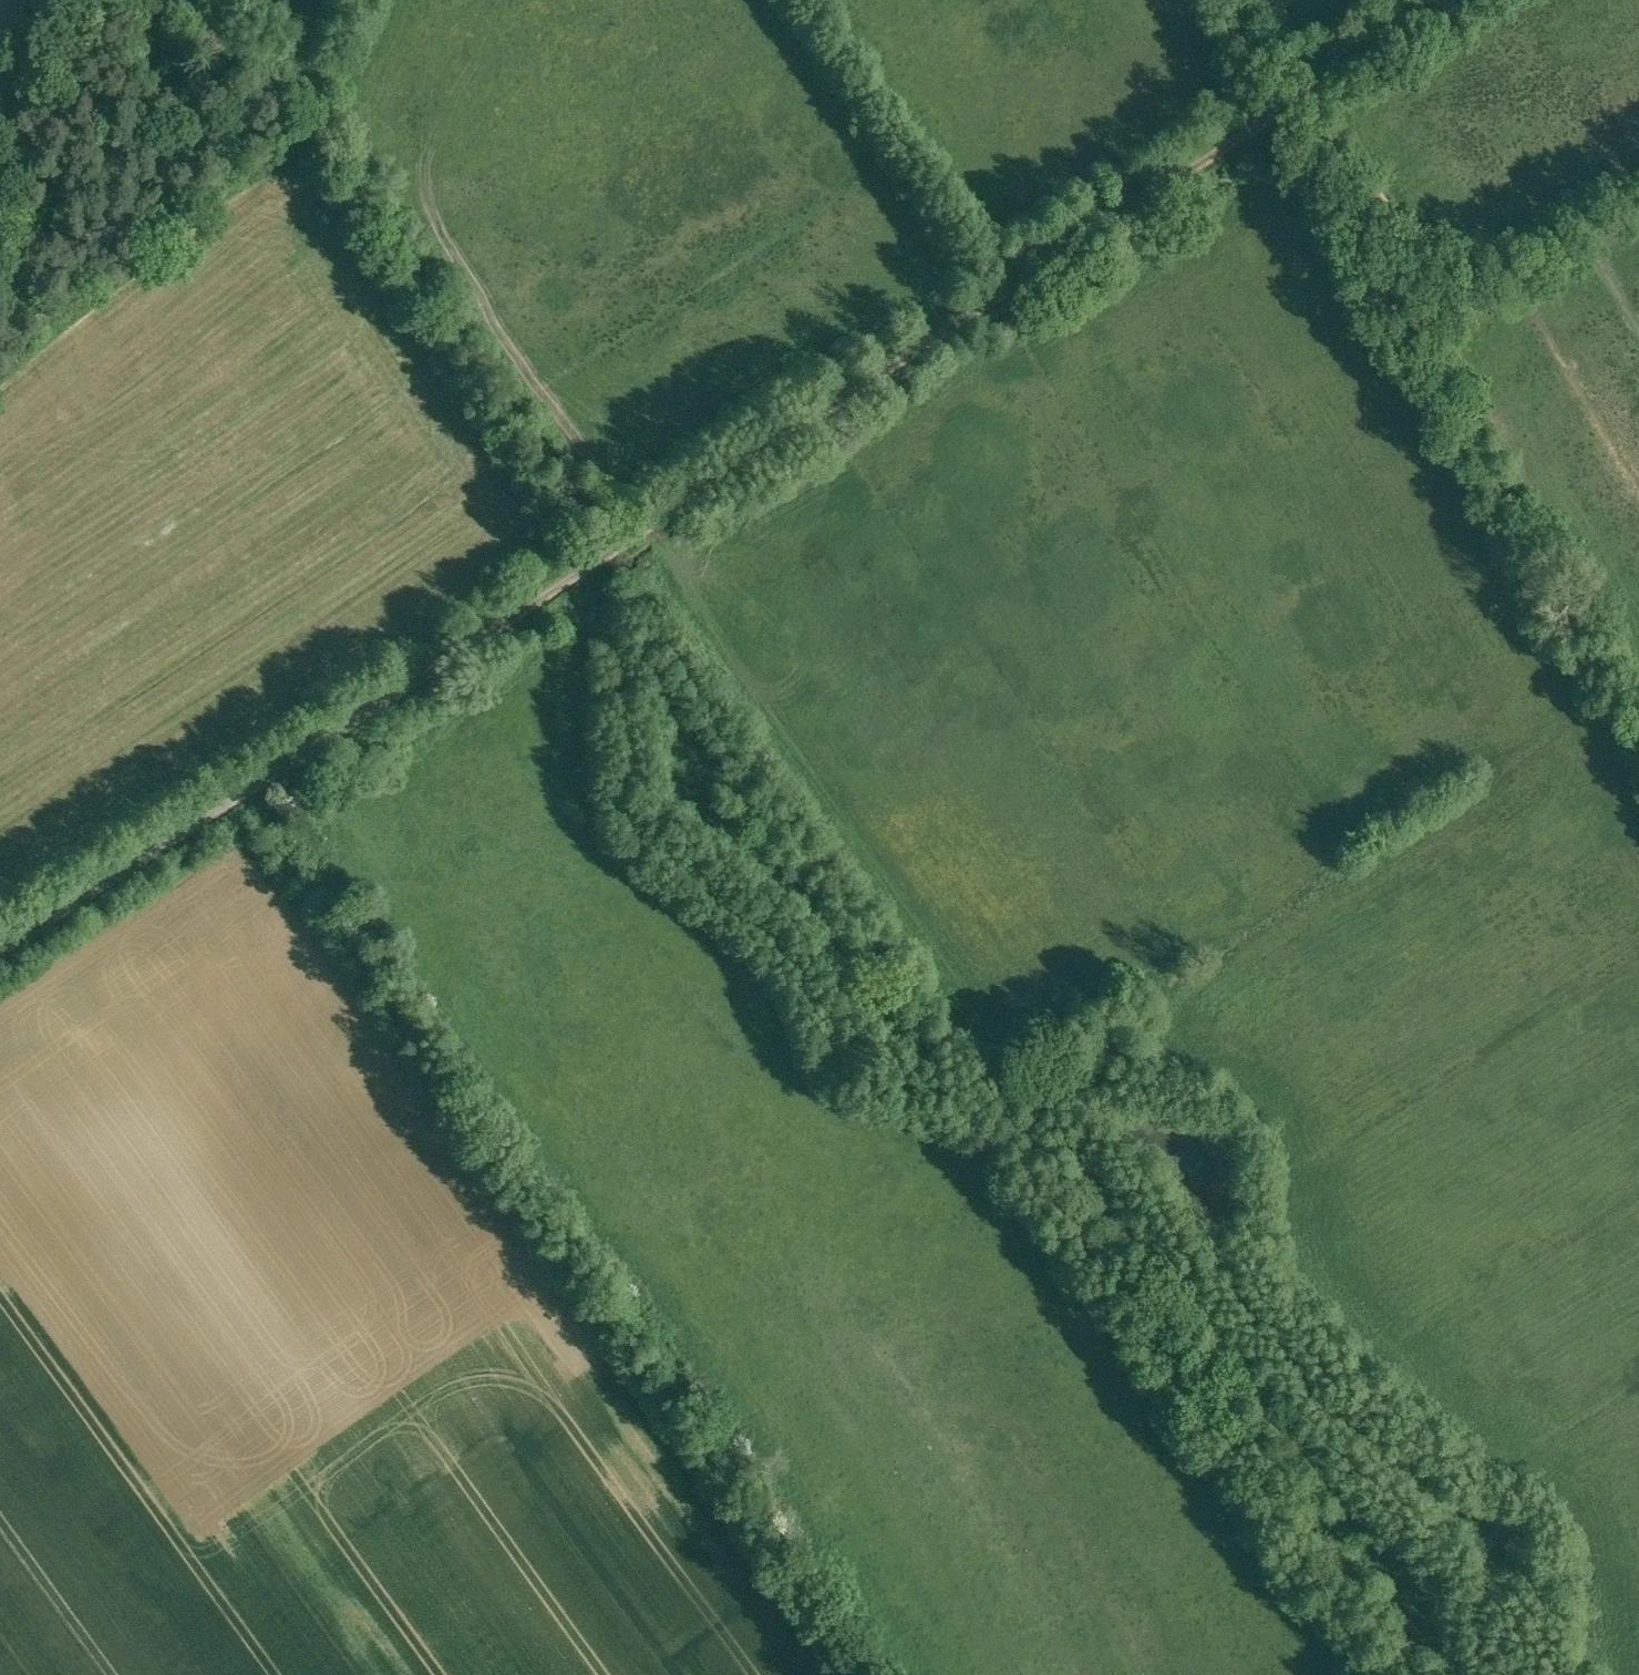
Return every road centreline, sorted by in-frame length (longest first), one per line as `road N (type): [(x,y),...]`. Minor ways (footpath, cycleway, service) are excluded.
road 1 (residential): [(1466,0),(0,955)]
road 2 (residential): [(52,0),(0,173)]

